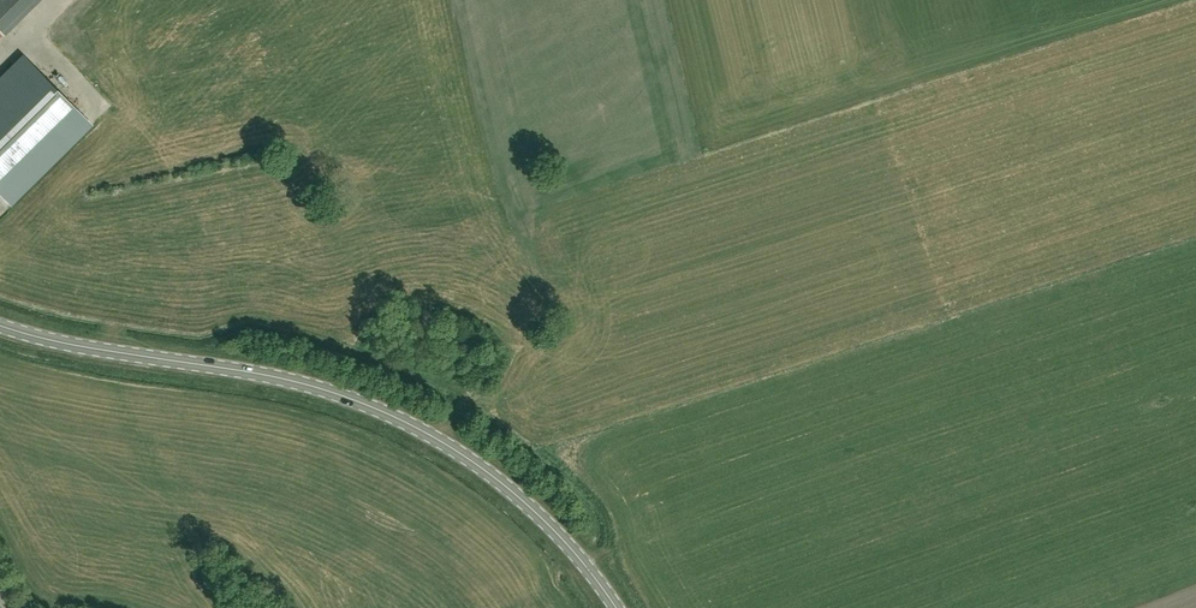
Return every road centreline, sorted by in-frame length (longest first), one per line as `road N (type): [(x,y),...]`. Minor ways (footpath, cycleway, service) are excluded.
road 1 (secondary): [(618,607),(563,538),(509,489),(383,411),(305,384),(0,327)]

